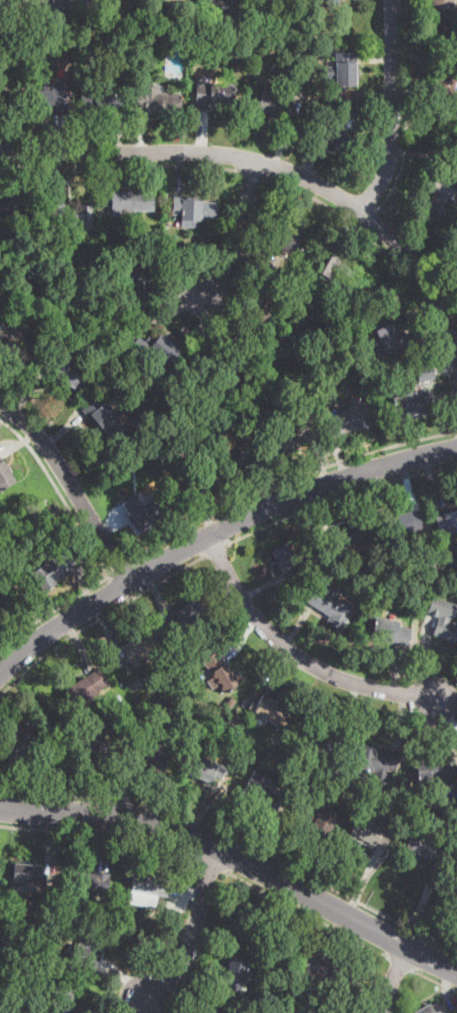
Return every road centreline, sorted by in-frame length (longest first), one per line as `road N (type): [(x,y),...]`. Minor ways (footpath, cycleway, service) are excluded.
road 1 (residential): [(0,152),(231,155),(305,178),(360,208),(391,240),(456,350)]
road 2 (residential): [(0,673),(66,622),(253,513),(456,447)]
road 3 (residential): [(0,806),(169,824),(456,970)]
road 4 (residential): [(211,534),(239,591),(285,646),(331,674),(435,699)]
road 5 (residential): [(0,403),(47,446),(130,582)]
road 6 (residential): [(360,208),(392,150),(392,0)]
road 7 (residential): [(145,998),(182,976),(219,848)]
road 8 (residential): [(203,287),(228,263),(256,161)]

